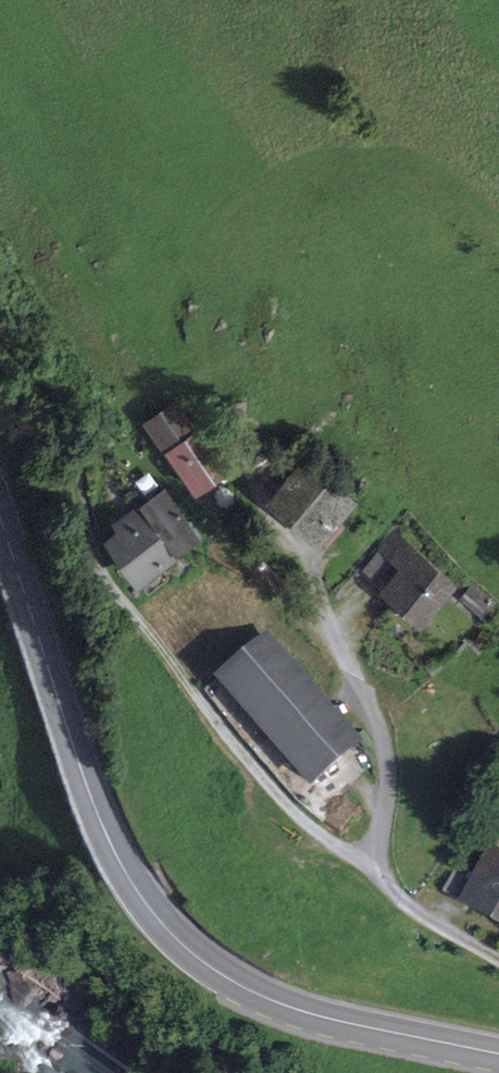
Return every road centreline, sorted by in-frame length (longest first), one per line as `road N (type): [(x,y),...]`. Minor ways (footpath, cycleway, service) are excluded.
road 1 (secondary): [(0,522),(85,778),(124,872),(152,916),(193,957),(254,993),(330,1020),(498,1055)]
road 2 (track): [(372,866),(254,772),(124,603),(88,532),(72,454)]

